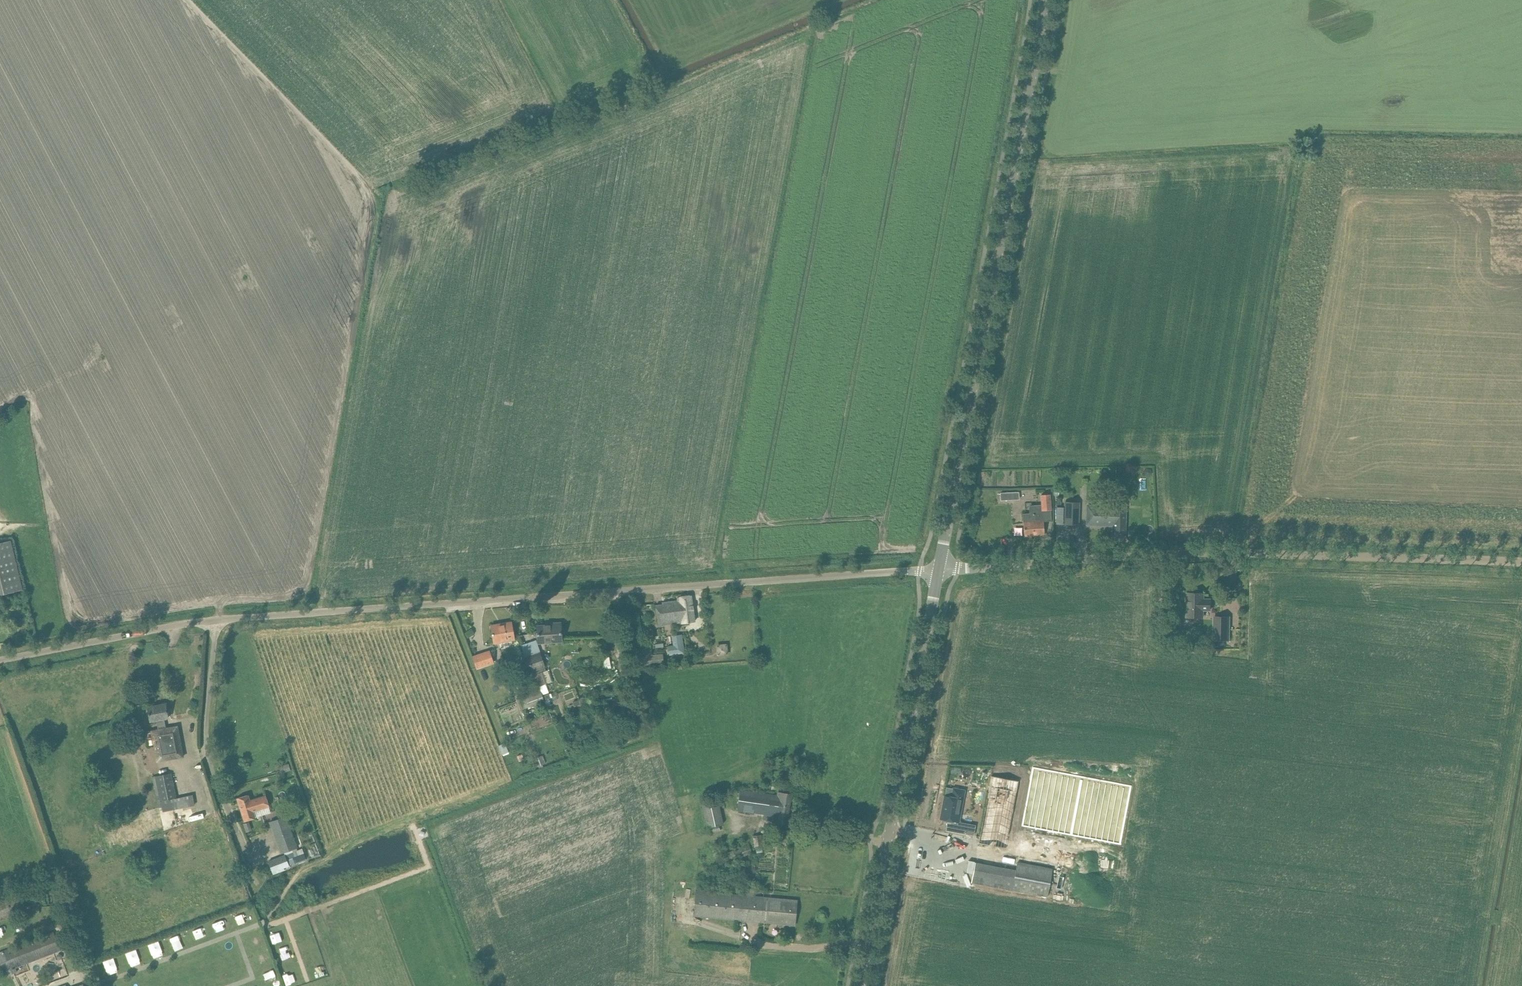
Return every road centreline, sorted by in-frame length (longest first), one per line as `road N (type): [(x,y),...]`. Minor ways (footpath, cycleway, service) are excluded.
road 1 (unclassified): [(216,621),(939,570)]
road 2 (unclassified): [(1521,561),(1219,553),(939,570)]
road 3 (unclassified): [(939,570),(1046,0)]
road 4 (unclassified): [(861,985),(939,570)]
road 5 (unclassified): [(0,660),(216,621)]
road 6 (unclassified): [(216,621),(206,742),(219,788)]

